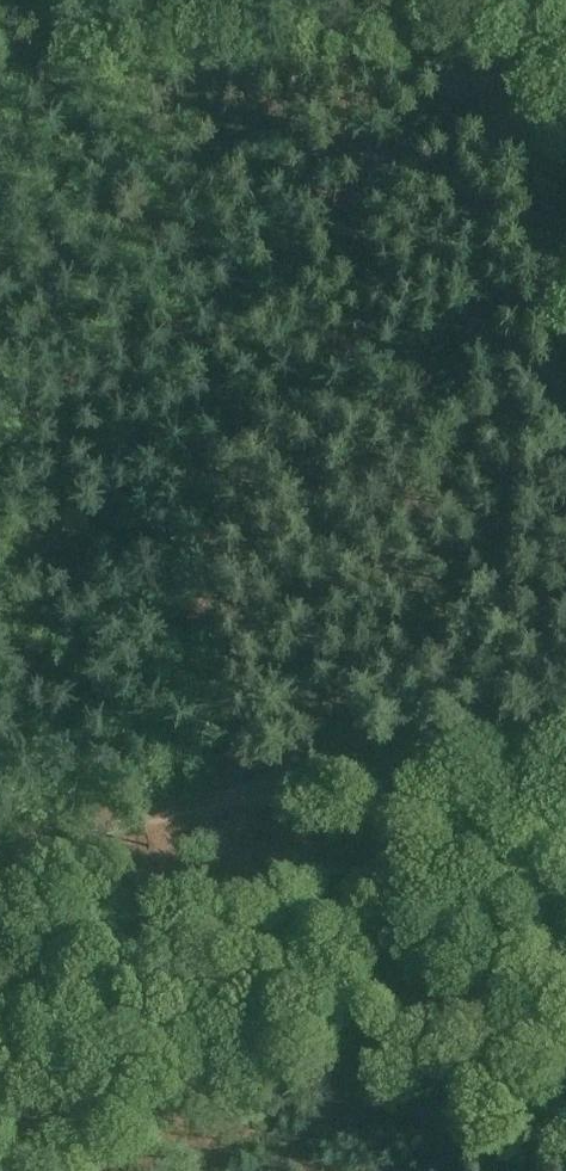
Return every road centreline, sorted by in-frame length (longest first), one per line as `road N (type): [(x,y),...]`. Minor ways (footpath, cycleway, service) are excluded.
road 1 (track): [(565,722),(0,858)]

